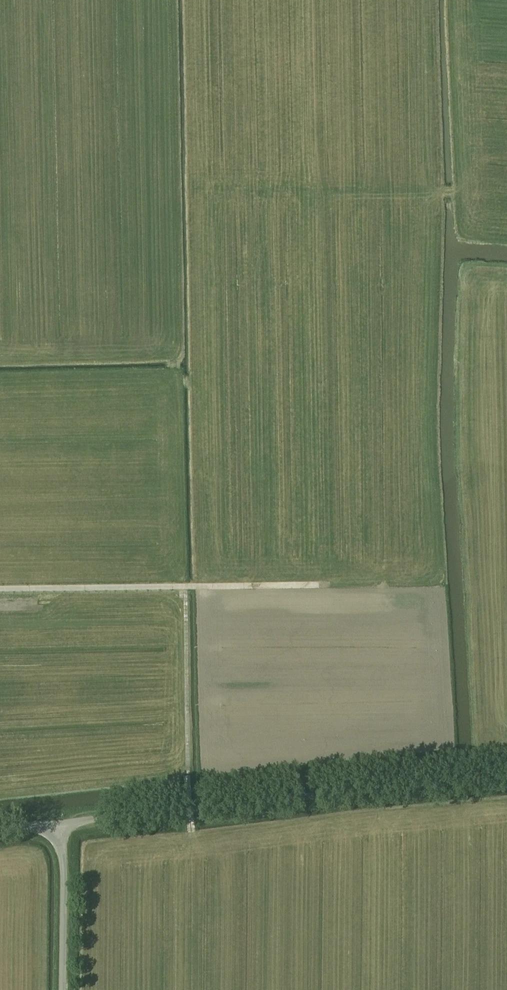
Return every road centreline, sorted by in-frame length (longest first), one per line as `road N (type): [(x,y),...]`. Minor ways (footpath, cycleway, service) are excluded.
road 1 (unclassified): [(506,777),(65,822)]
road 2 (unclassified): [(62,989),(65,822)]

